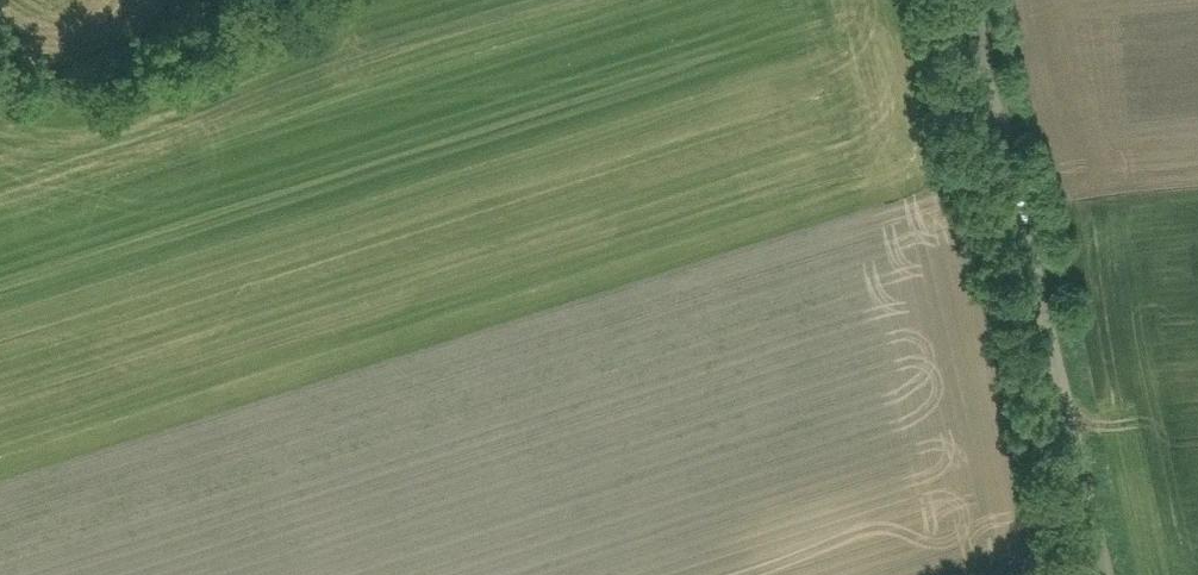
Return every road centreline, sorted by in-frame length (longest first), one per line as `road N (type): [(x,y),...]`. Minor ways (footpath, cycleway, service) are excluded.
road 1 (residential): [(1093,574),(954,0)]

